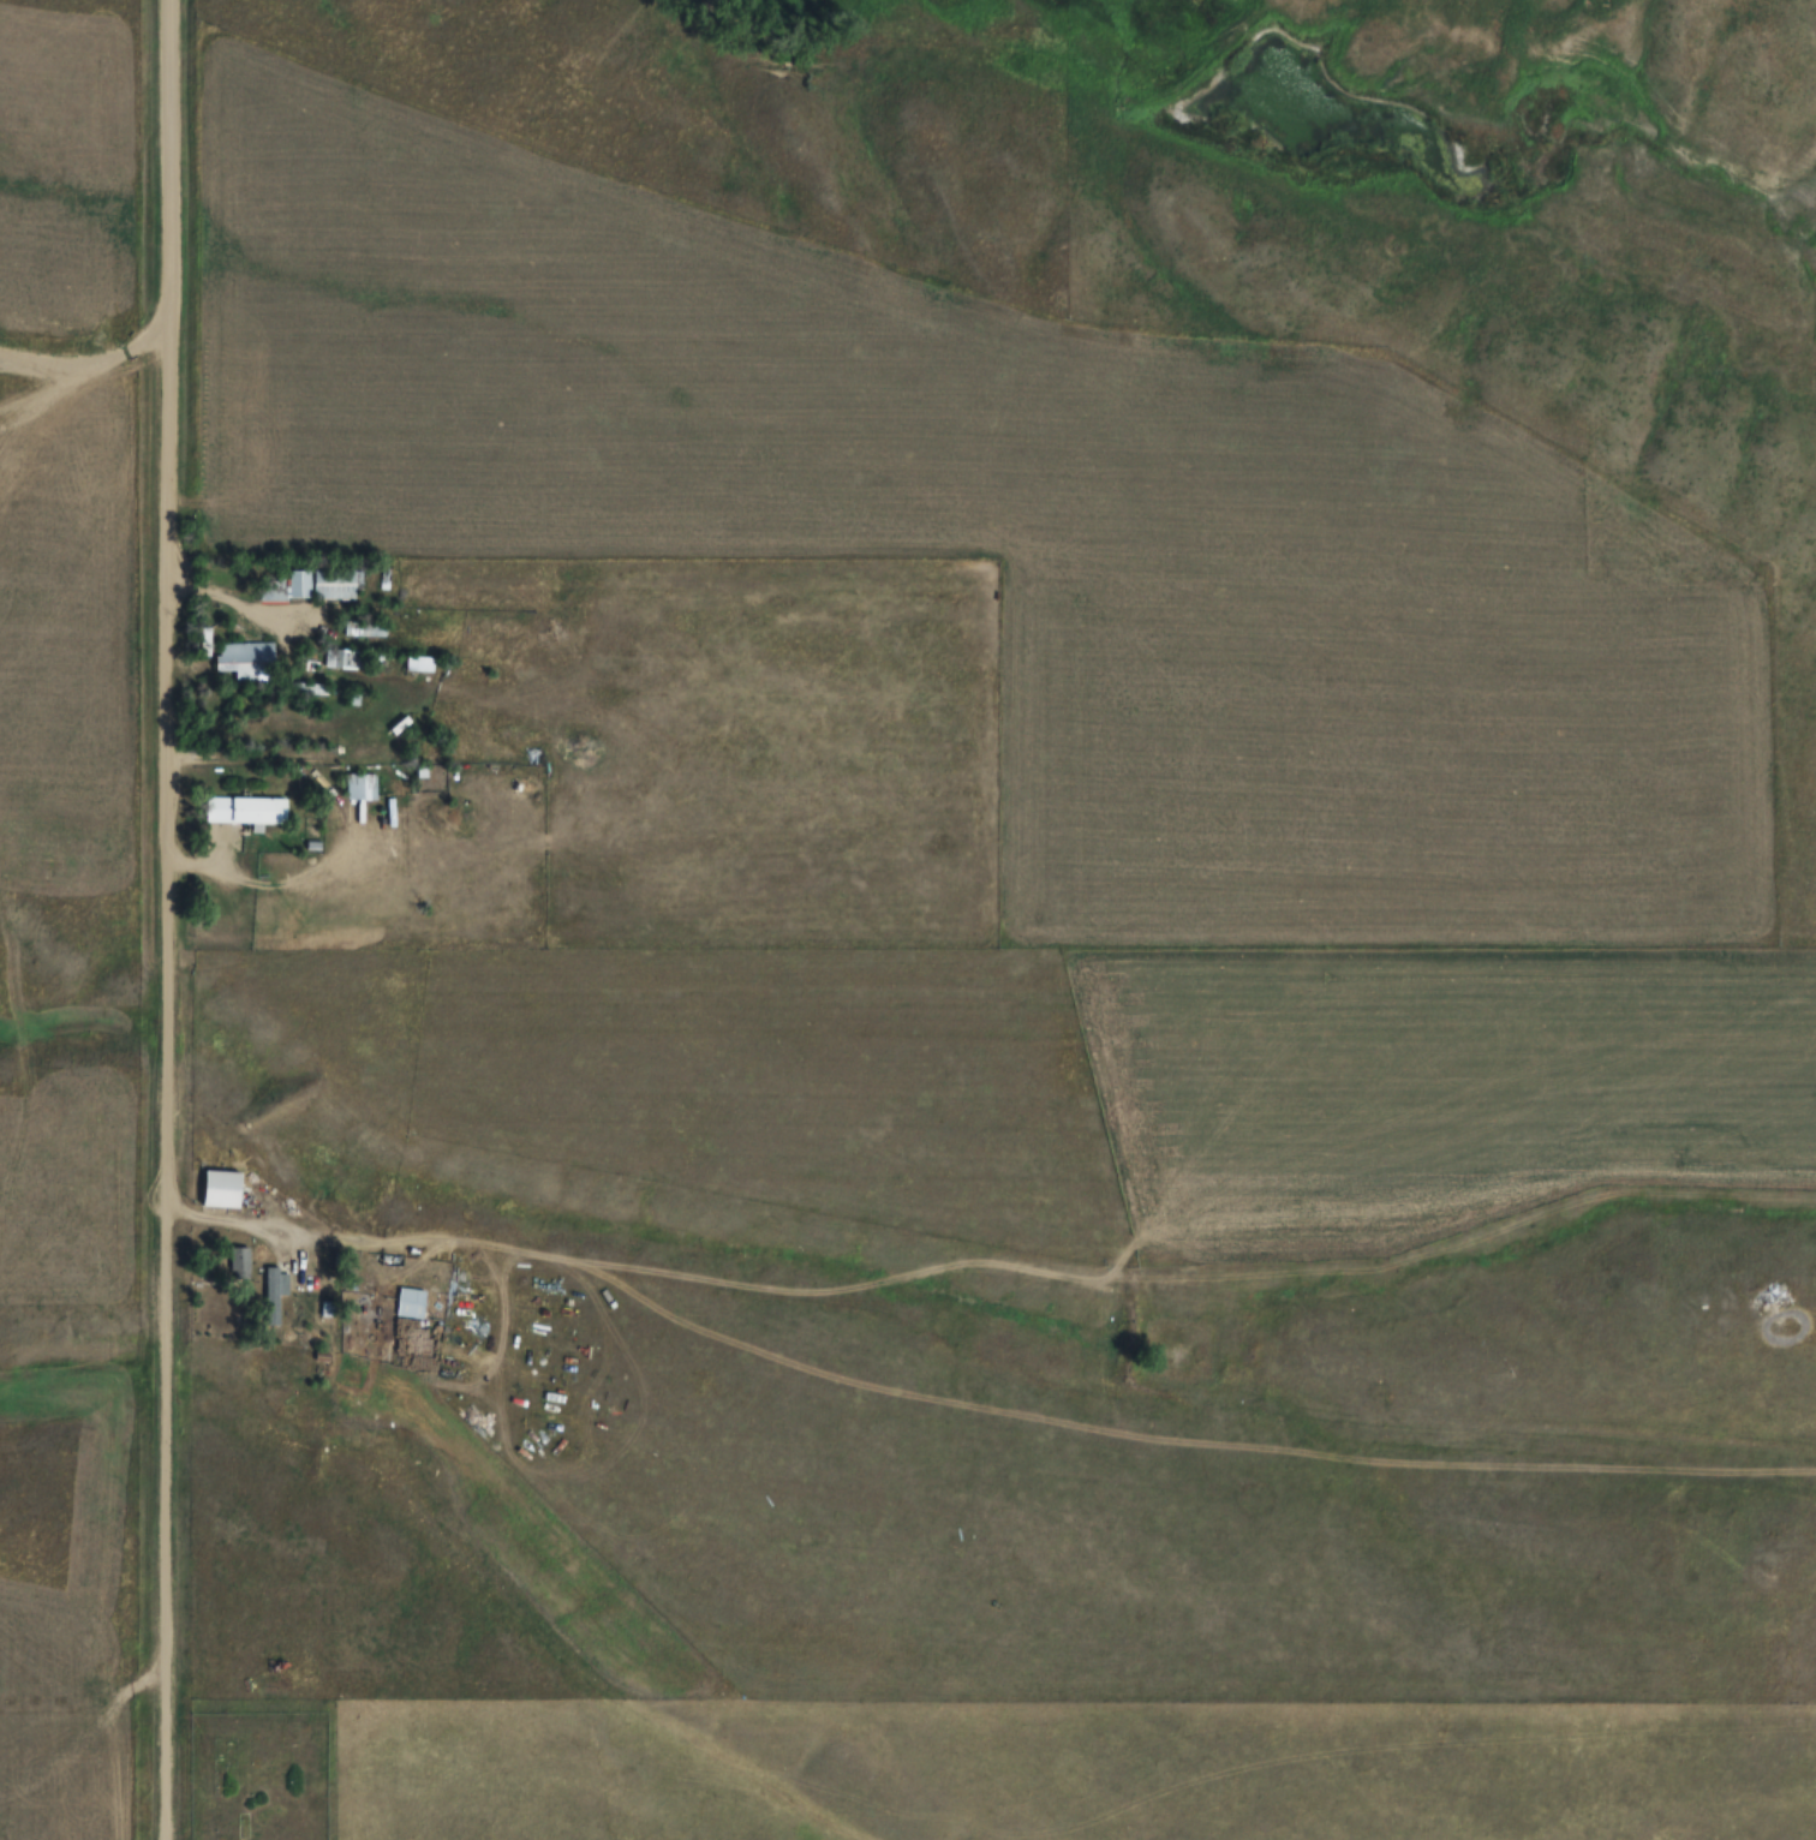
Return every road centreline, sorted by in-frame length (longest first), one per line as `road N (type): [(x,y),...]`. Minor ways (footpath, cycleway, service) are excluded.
road 1 (residential): [(162,1839),(166,0)]

